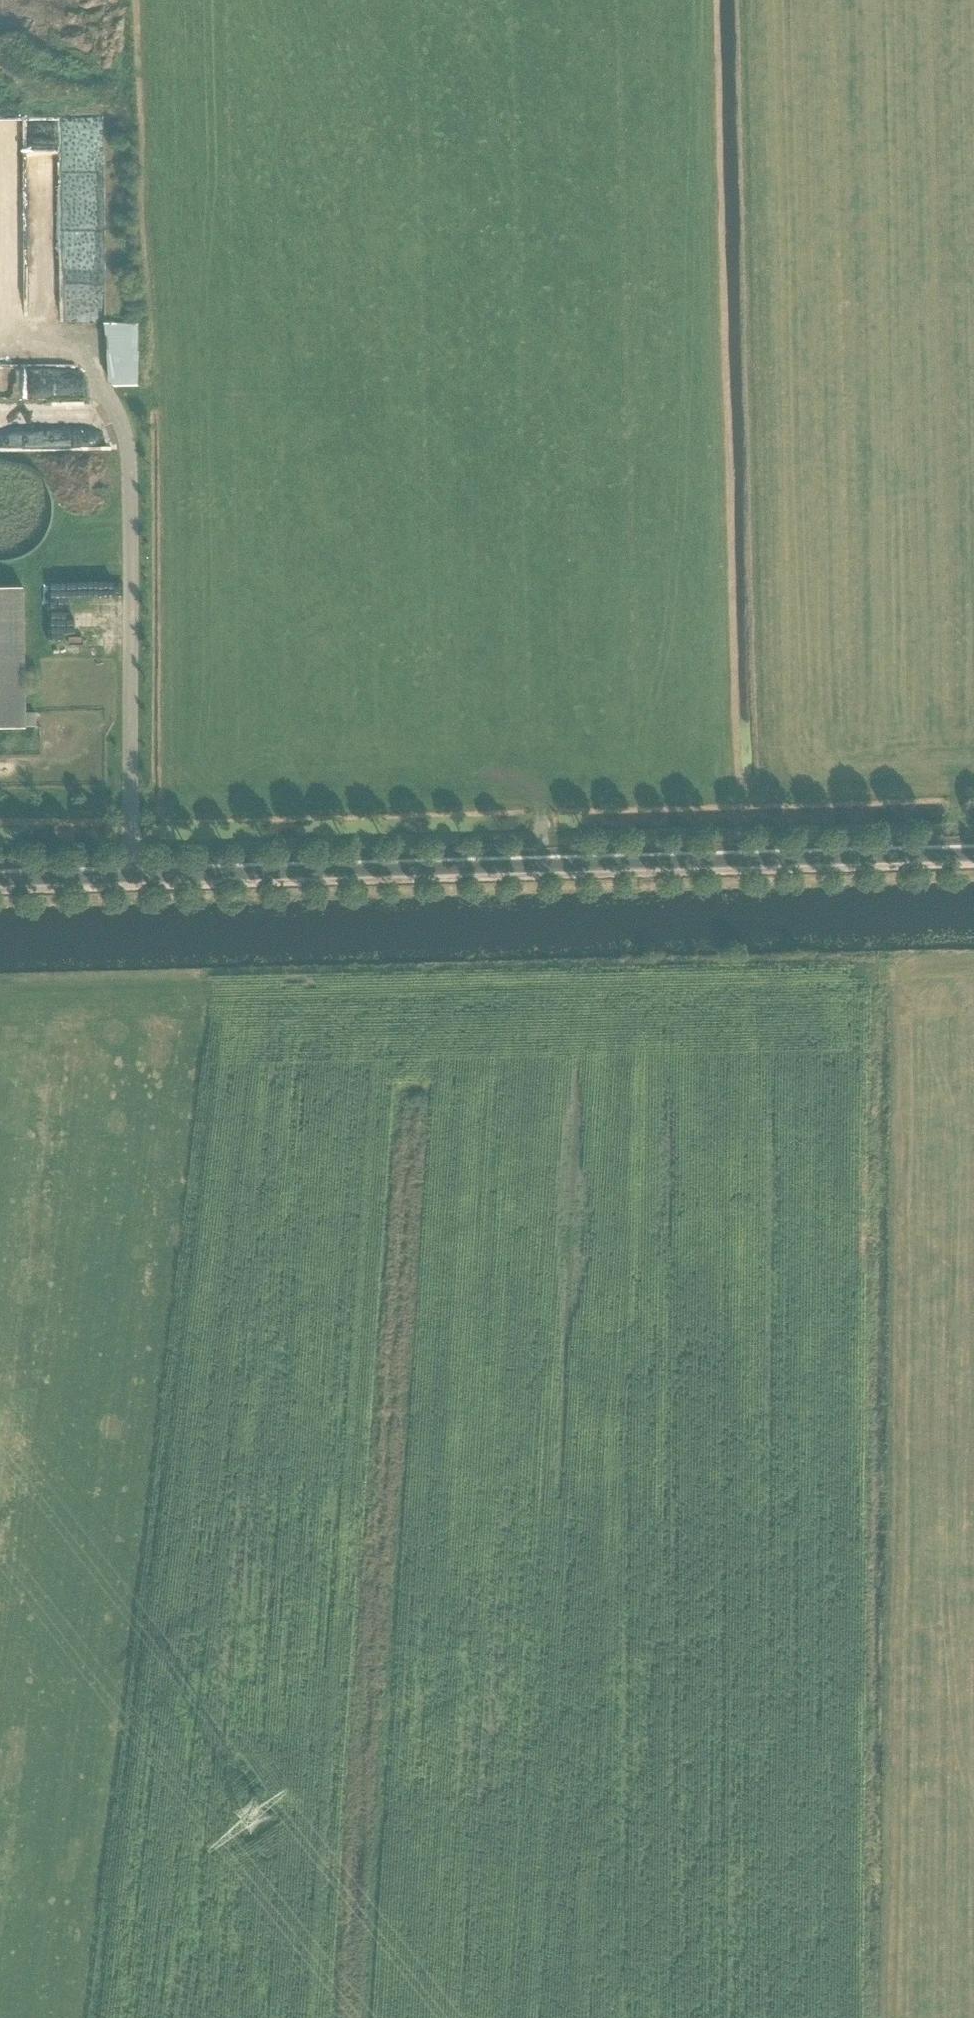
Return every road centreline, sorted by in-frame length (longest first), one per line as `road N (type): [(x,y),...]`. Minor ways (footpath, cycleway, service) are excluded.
road 1 (unclassified): [(0,880),(973,855)]

